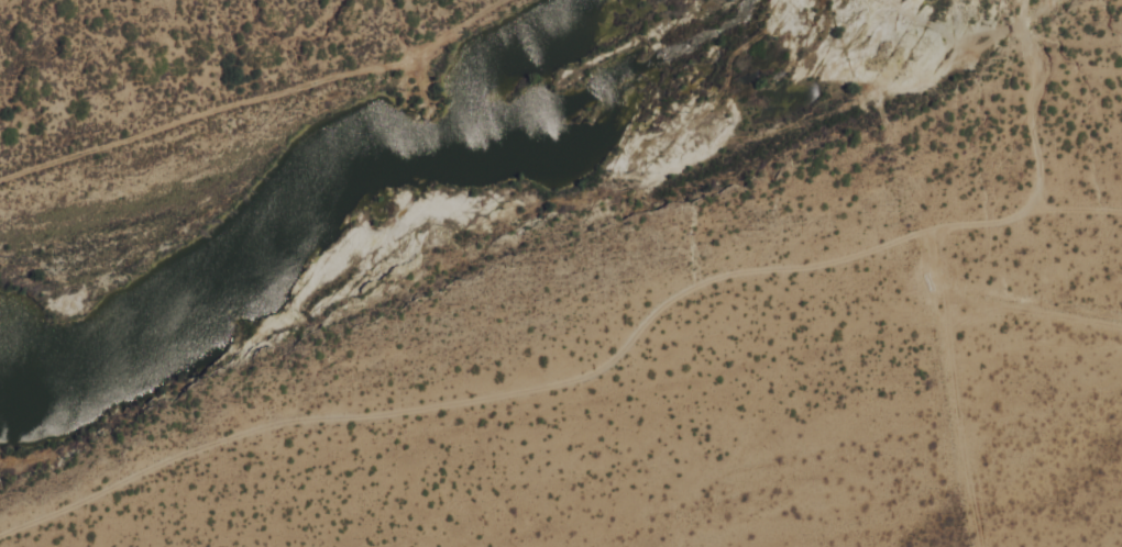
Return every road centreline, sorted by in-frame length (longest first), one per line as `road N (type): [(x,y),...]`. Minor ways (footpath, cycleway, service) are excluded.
road 1 (residential): [(0,537),(260,429),(380,416),(592,376),(657,312),(721,277),(846,261),(953,222),(1121,213)]
road 2 (residential): [(0,181),(204,114),(404,65),(506,0)]
road 3 (residential): [(1059,0),(921,87),(895,88),(847,68)]
road 4 (residential): [(1020,26),(1041,63),(1030,105),(1043,166),(1020,215)]

